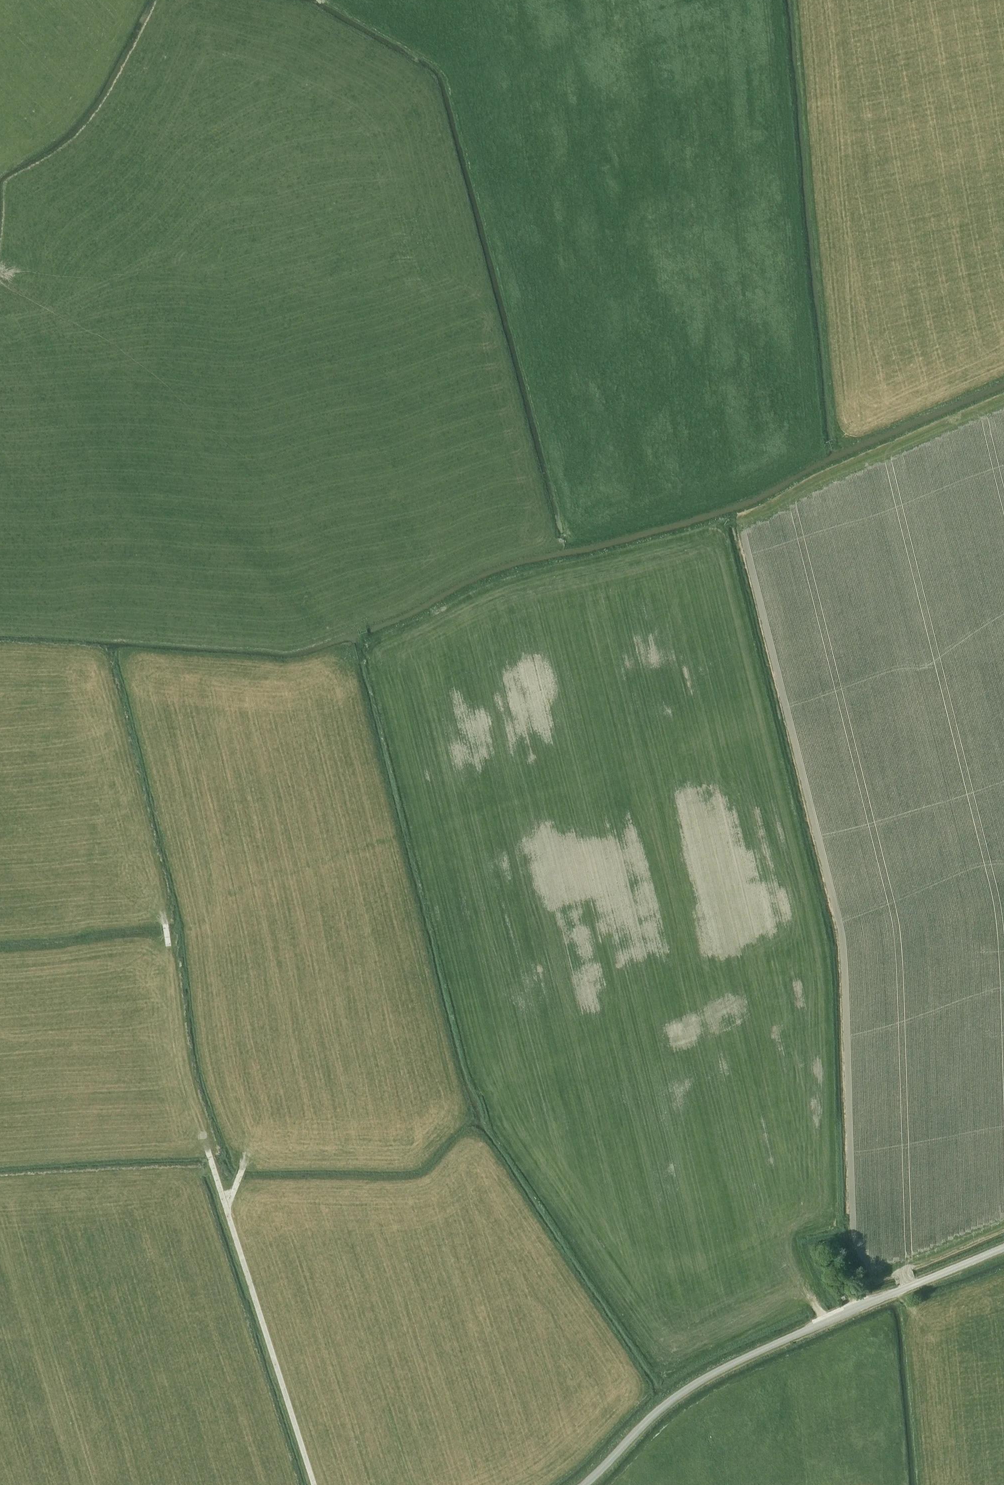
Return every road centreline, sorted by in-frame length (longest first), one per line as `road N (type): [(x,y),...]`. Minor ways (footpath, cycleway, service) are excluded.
road 1 (unclassified): [(582,1484),(661,1411),(723,1370),(1003,1251)]
road 2 (track): [(209,1151),(185,1071),(149,863)]

